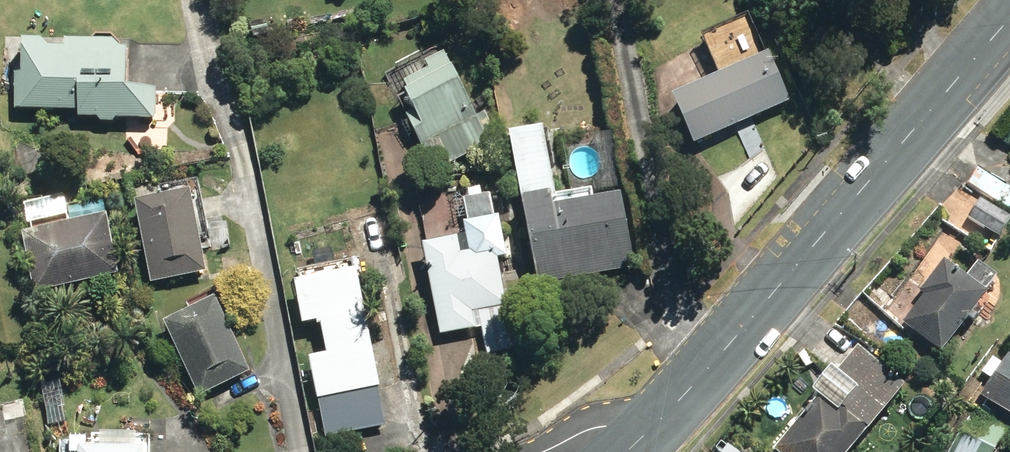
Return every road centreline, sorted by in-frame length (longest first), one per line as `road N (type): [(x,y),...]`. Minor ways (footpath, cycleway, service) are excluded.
road 1 (secondary): [(1009,17),(627,451)]

